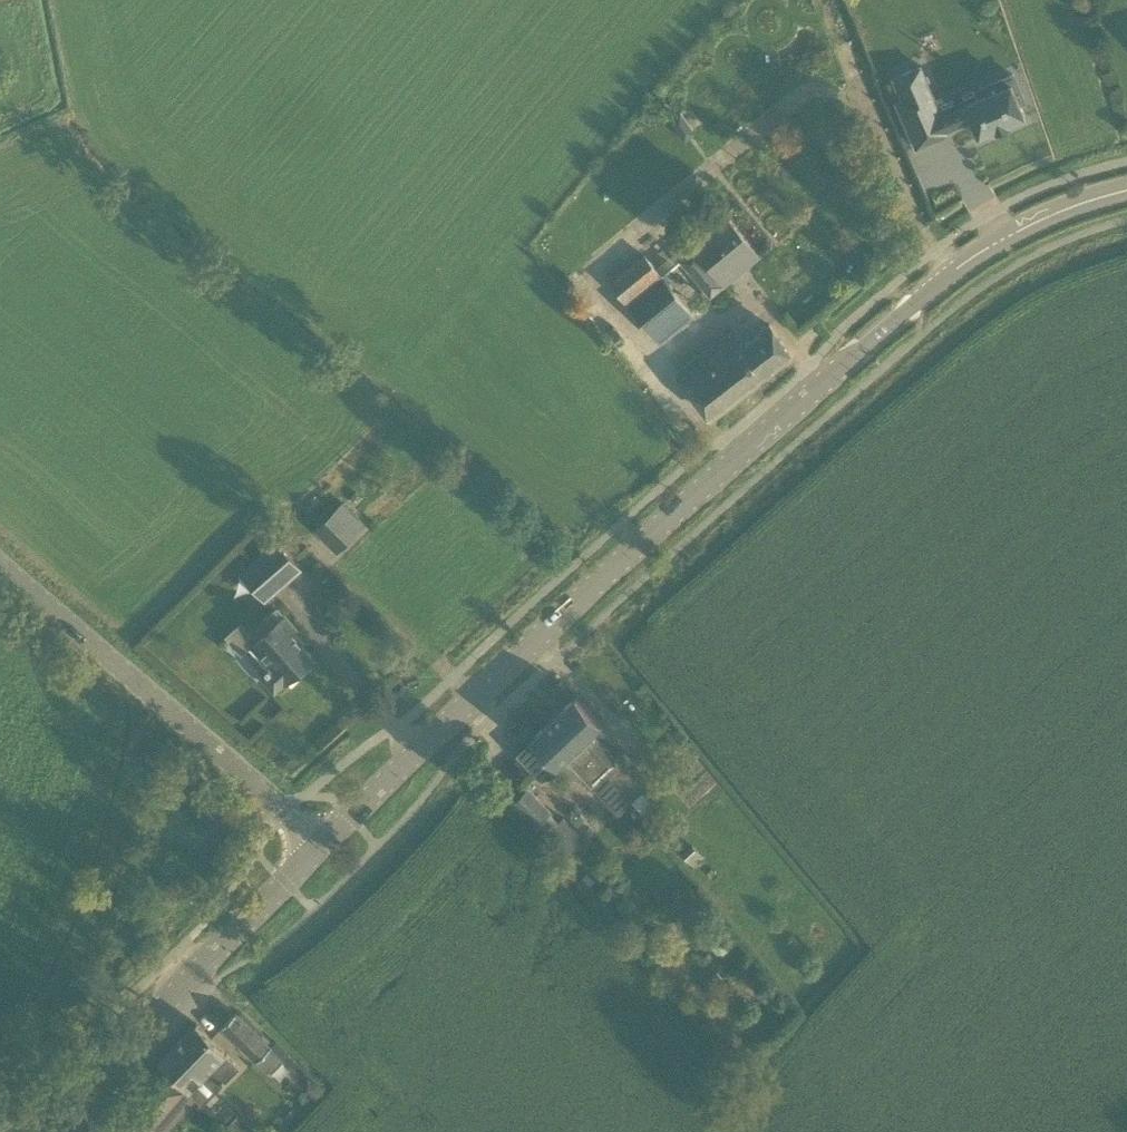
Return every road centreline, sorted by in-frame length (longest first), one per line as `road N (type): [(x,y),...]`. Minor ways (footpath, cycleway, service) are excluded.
road 1 (secondary): [(320,847),(925,292),(1015,232),(1126,190)]
road 2 (unclassified): [(320,847),(0,565)]
road 3 (secondary): [(41,1131),(320,847)]

